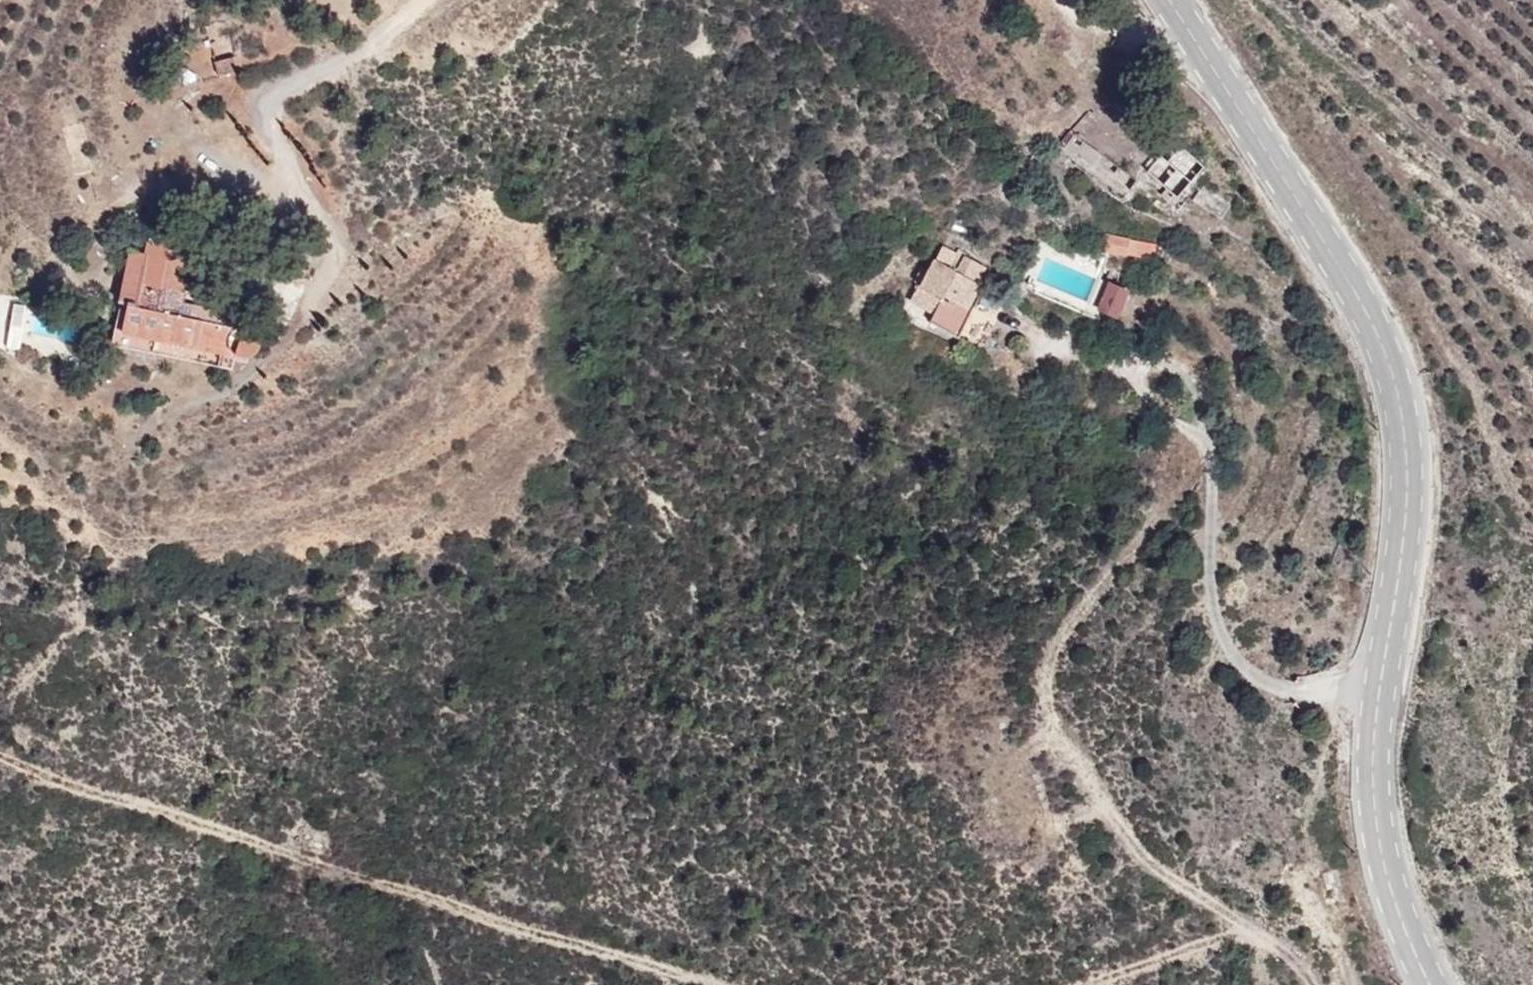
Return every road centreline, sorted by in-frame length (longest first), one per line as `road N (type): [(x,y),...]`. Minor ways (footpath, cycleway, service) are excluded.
road 1 (primary): [(1435,984),(1408,932),(1379,830),(1377,692),(1407,511),(1405,428),(1385,351),(1342,267),(1172,0)]
road 2 (track): [(0,753),(241,846),(740,984)]
road 3 (track): [(1105,984),(1261,944),(1296,949),(1330,984)]

